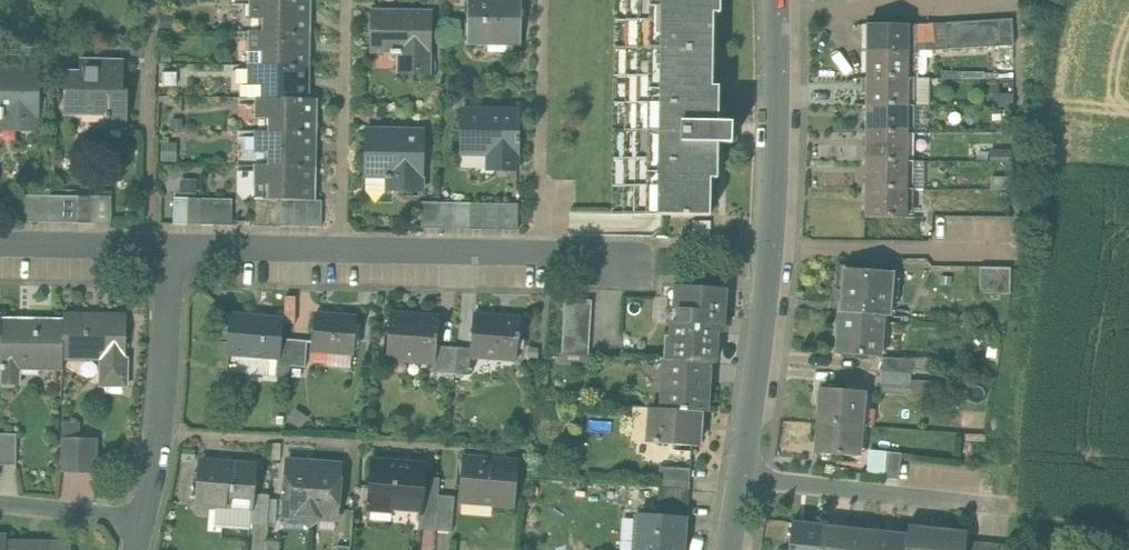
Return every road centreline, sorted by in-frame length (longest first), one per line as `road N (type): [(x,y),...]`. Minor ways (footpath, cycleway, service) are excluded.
road 1 (residential): [(170,255),(616,267)]
road 2 (residential): [(144,517),(161,437),(170,255)]
road 3 (residential): [(744,478),(1006,505)]
road 4 (residential): [(744,478),(779,247)]
road 5 (residential): [(779,247),(784,16)]
road 6 (residential): [(784,16),(991,3)]
road 7 (residential): [(779,247),(984,249)]
road 8 (residential): [(170,255),(0,251)]
road 9 (residential): [(144,517),(0,503)]
road 10 (track): [(1006,505),(1052,524),(1128,529)]

